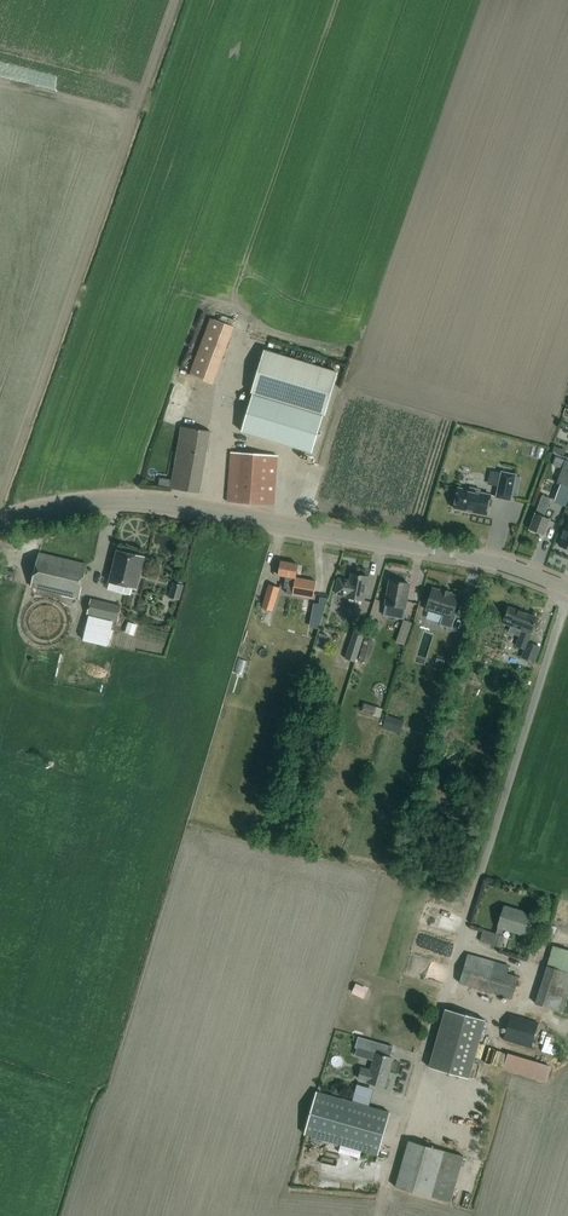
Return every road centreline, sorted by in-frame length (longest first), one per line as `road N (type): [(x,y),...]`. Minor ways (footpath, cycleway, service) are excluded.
road 1 (unclassified): [(384,1193),(567,596)]
road 2 (unclassified): [(567,589),(471,556),(117,500),(0,519)]

